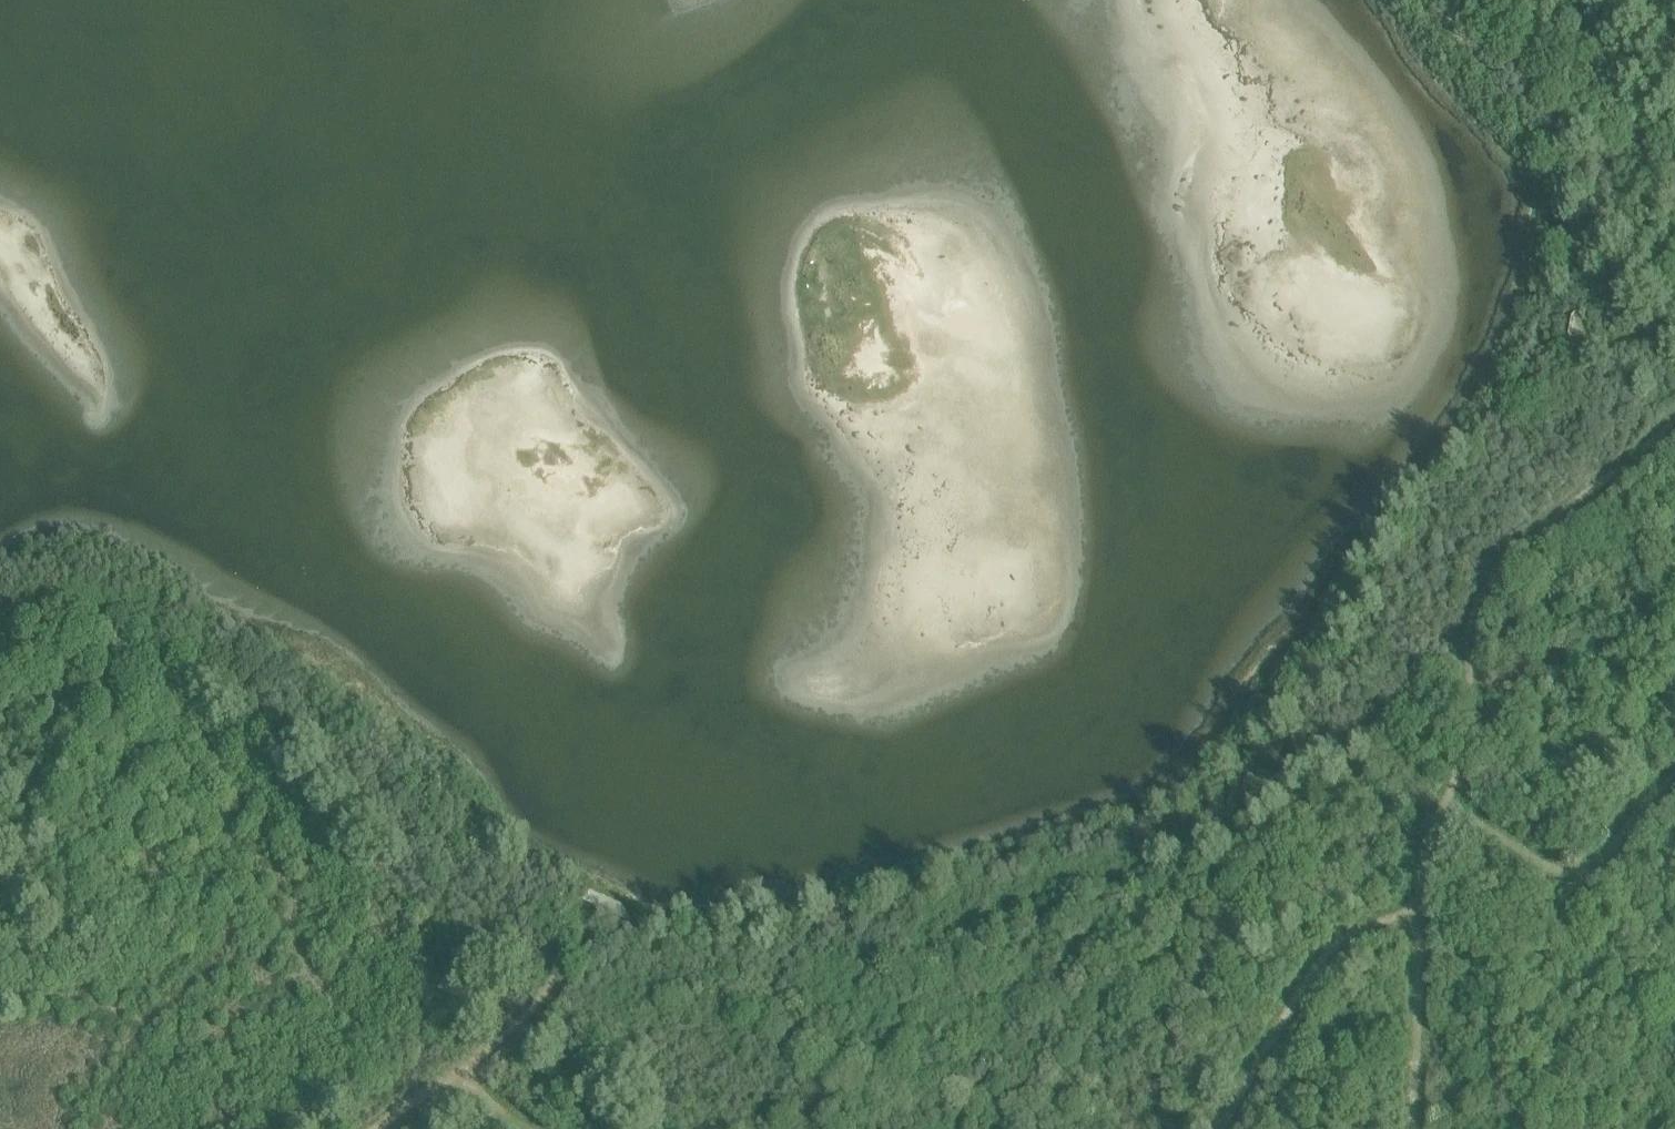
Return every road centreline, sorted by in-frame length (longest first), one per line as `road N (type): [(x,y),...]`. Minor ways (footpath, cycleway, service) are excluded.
road 1 (track): [(1674,415),(1525,525),(1480,581),(1458,633),(1464,730),(1449,799)]
road 2 (track): [(1415,919),(1352,932),(1313,973),(1218,1128)]
road 3 (track): [(1674,776),(1588,873),(1544,868),(1449,799)]
road 4 (track): [(601,913),(509,1026),(445,1081)]
road 5 (track): [(1415,919),(1406,1128)]
road 6 (track): [(524,1128),(445,1081),(377,1128)]
road 7 (track): [(1449,799),(1433,819),(1415,919)]

